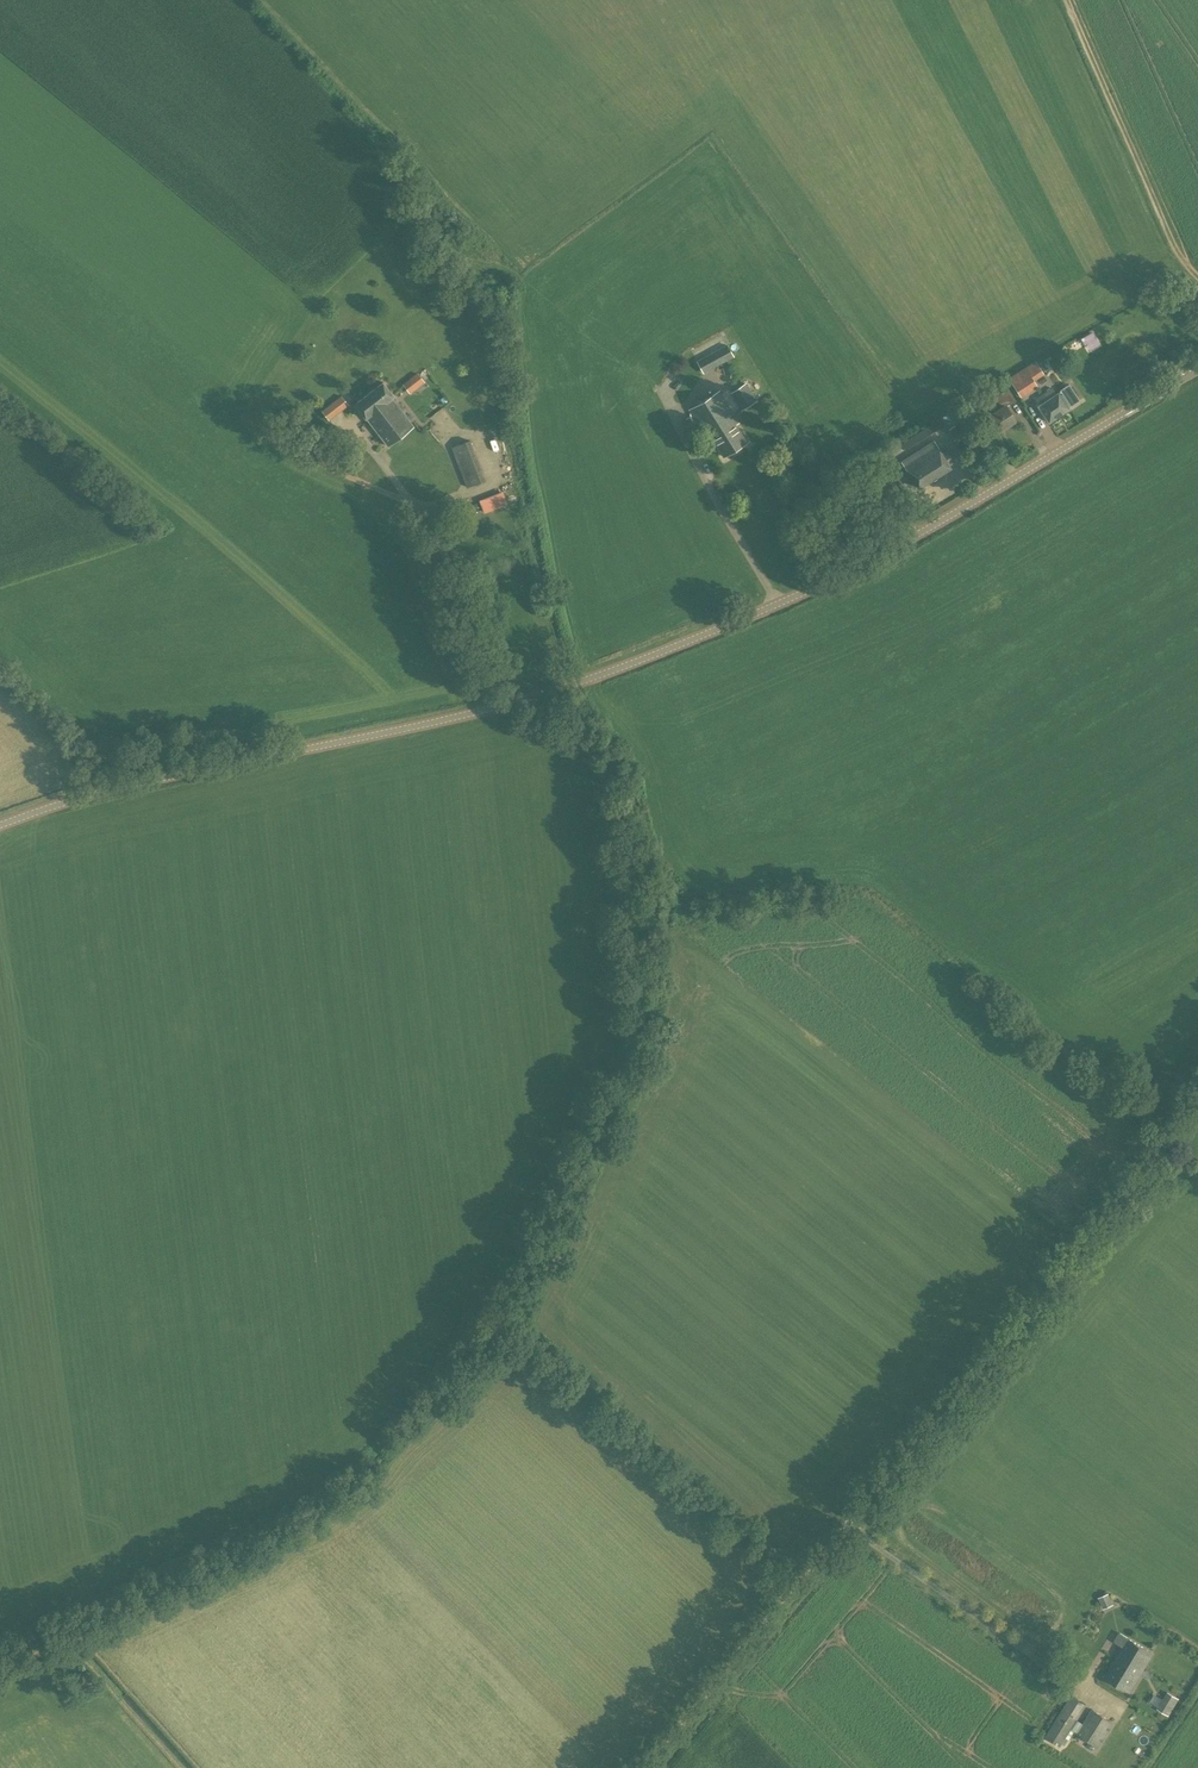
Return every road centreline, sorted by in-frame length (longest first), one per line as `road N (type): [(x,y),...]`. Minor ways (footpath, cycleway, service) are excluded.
road 1 (tertiary): [(0,825),(82,791),(487,715),(604,676),(894,552),(1197,368)]
road 2 (unclassified): [(848,1527),(1197,1096)]
road 3 (track): [(646,1767),(848,1527)]

